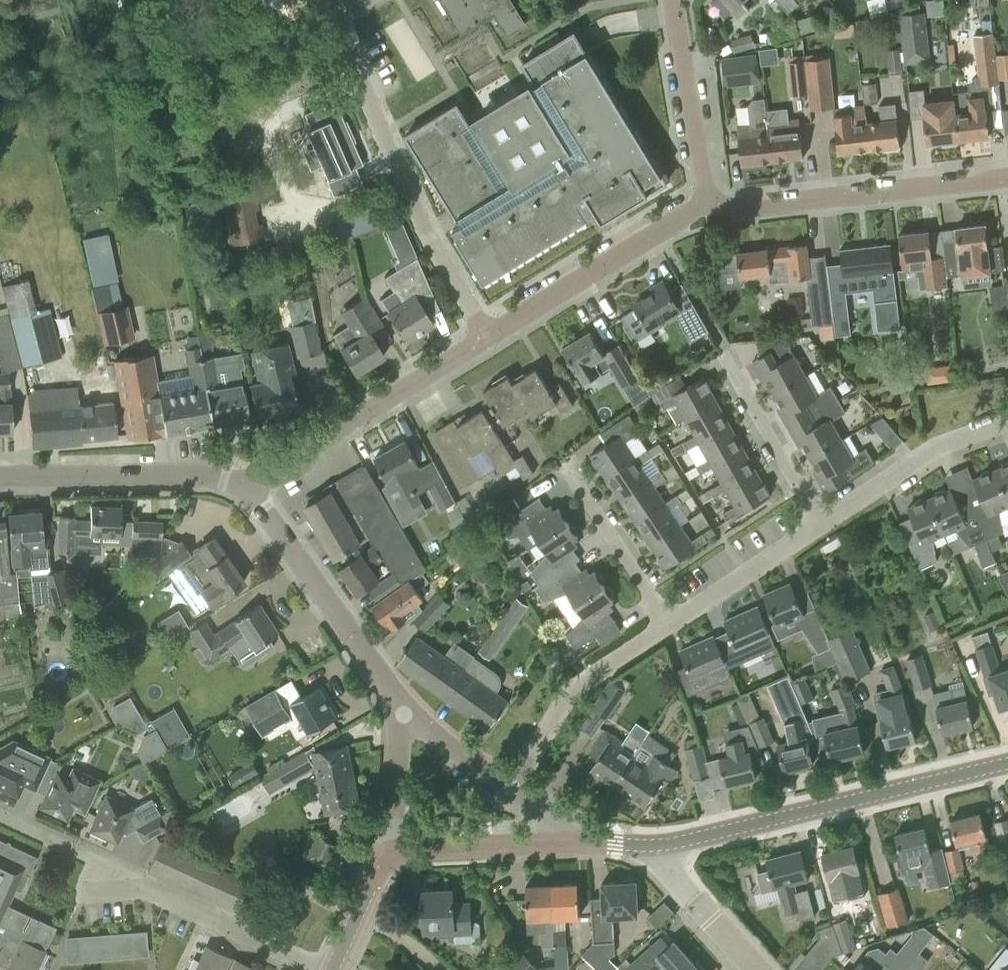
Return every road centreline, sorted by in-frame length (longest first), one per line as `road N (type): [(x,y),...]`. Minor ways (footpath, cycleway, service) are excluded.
road 1 (residential): [(488,338),(424,231),(323,0)]
road 2 (tertiary): [(654,846),(1007,764)]
road 3 (residential): [(706,202),(735,209),(1007,180)]
road 4 (residential): [(248,488),(488,338)]
road 5 (unclassified): [(411,715),(248,488)]
road 6 (residential): [(325,969),(146,887),(78,894)]
road 7 (residential): [(488,338),(706,202)]
road 8 (unclassified): [(248,488),(206,473),(0,476)]
road 9 (residential): [(513,795),(558,706),(667,624)]
road 10 (residential): [(823,528),(935,451),(1007,420)]
road 11 (residential): [(706,202),(673,0)]
road 12 (residential): [(823,528),(725,368)]
road 13 (tertiary): [(392,854),(579,844)]
road 14 (residential): [(667,624),(823,528)]
road 15 (residential): [(667,624),(566,475)]
road 16 (unclassified): [(753,969),(654,846)]
road 17 (residential): [(392,854),(398,733),(411,715)]
road 18 (unclassified): [(513,795),(411,715)]

